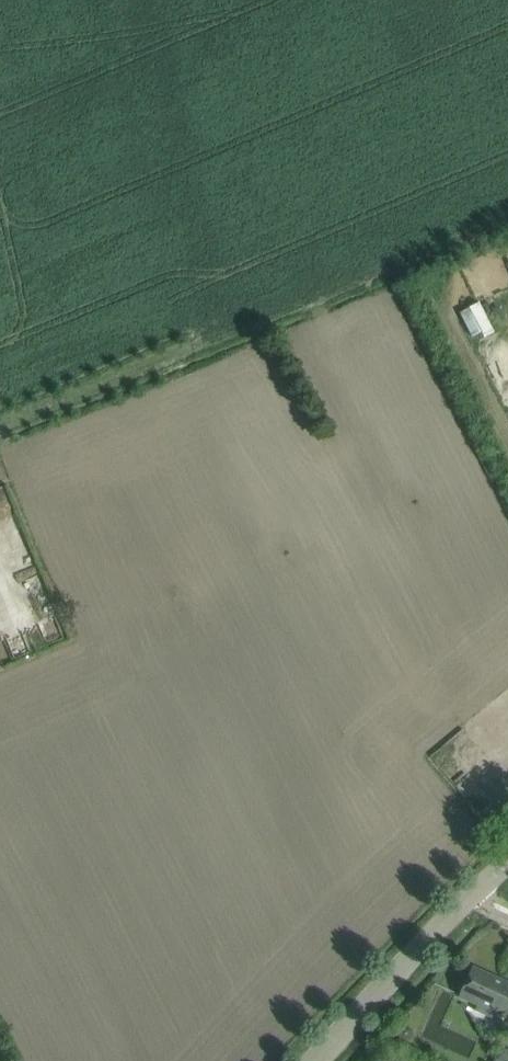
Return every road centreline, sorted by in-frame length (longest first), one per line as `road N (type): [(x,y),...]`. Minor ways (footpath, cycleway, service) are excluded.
road 1 (unclassified): [(507,864),(314,1060)]

